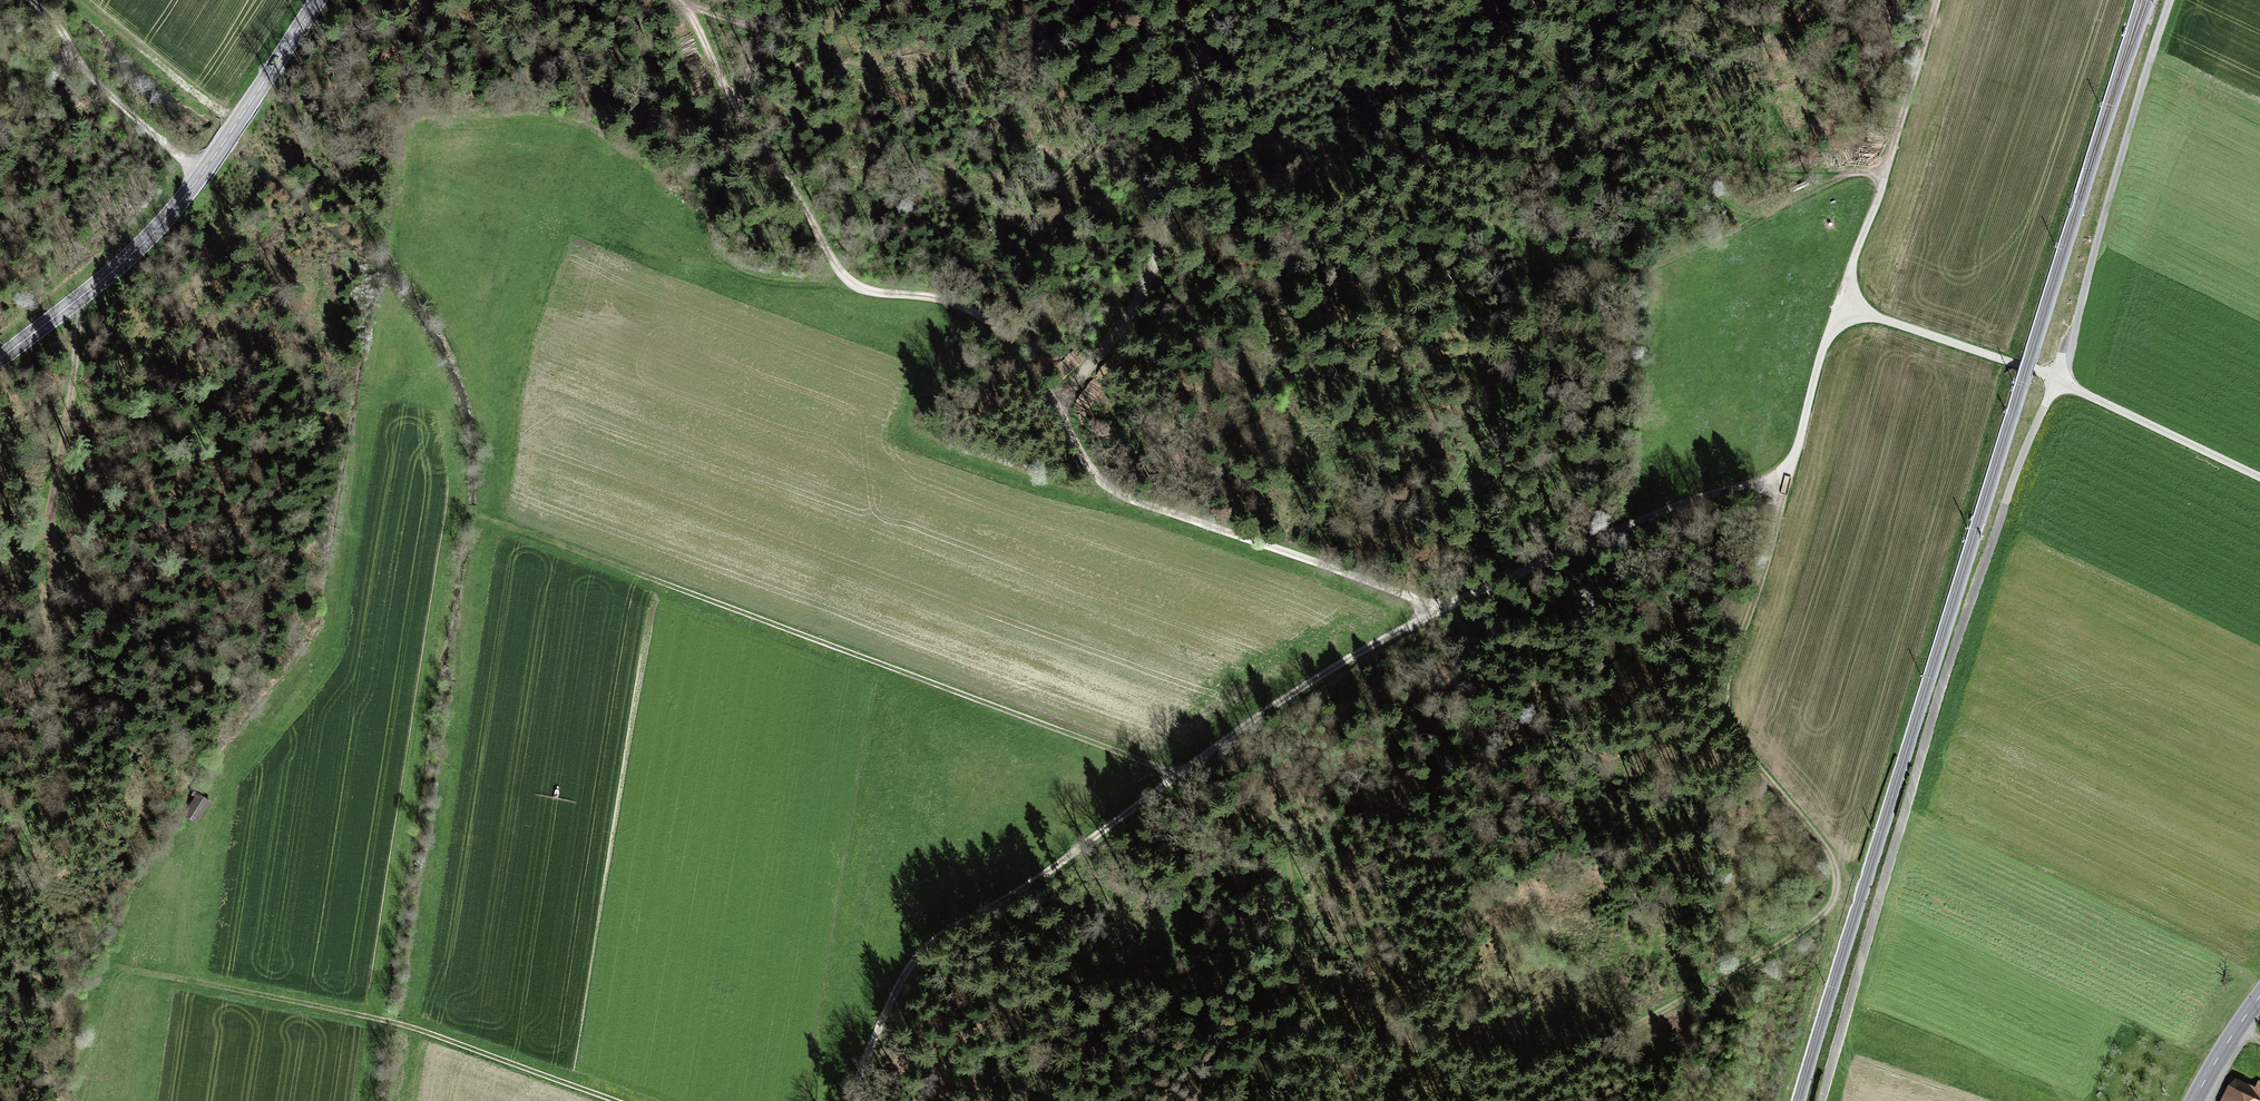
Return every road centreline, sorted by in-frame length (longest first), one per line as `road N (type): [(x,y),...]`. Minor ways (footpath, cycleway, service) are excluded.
road 1 (track): [(361,1100),(448,521),(456,511),(479,513),(1178,780)]
road 2 (track): [(1442,605),(1108,486),(1019,352),(969,308),(848,285),(737,106),(689,8)]
road 3 (track): [(1534,1100),(1832,911),(1844,875),(1721,714),(1793,467)]
road 4 (track): [(853,1100),(914,959),(1442,605)]
road 5 (track): [(2060,379),(2018,470),(1941,685),(1822,1100)]
road 6 (track): [(0,944),(53,711),(50,531),(80,298)]
road 7 (track): [(130,970),(408,1026),(618,1100)]
road 8 (secondary): [(0,359),(113,271),(174,210),(318,0)]
road 9 (track): [(1063,424),(1073,391),(1155,261),(1230,0)]
road 10 (track): [(2170,0),(2071,309),(2060,379)]
road 11 (track): [(1268,715),(1306,940),(1350,1100)]
road 12 (track): [(1793,467),(1442,605)]
road 13 (track): [(1841,307),(1939,0)]
road 14 (track): [(202,173),(111,99),(56,21),(31,0)]
road 15 (track): [(2259,475),(2060,379)]
road 16 (track): [(2007,362),(1841,307)]
road 17 (track): [(1841,307),(1814,376),(1793,467)]

